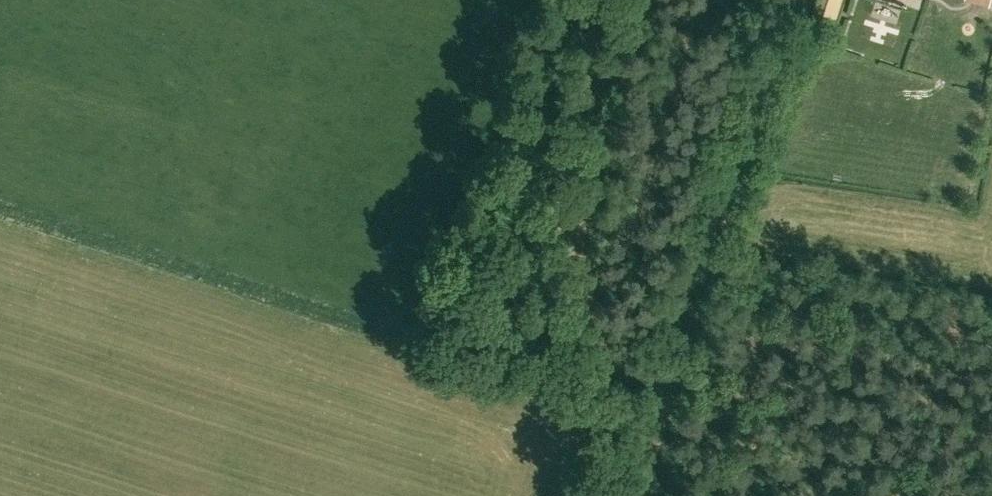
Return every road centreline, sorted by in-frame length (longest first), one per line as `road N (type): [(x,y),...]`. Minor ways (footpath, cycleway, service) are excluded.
road 1 (track): [(798,0),(643,495)]

